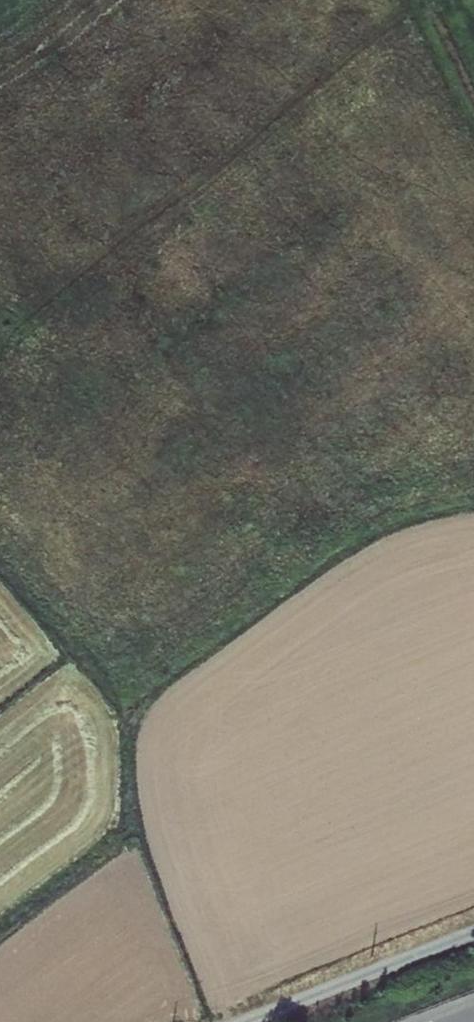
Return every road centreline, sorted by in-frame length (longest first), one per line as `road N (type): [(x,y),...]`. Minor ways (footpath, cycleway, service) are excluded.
road 1 (track): [(473,941),(268,1021)]

